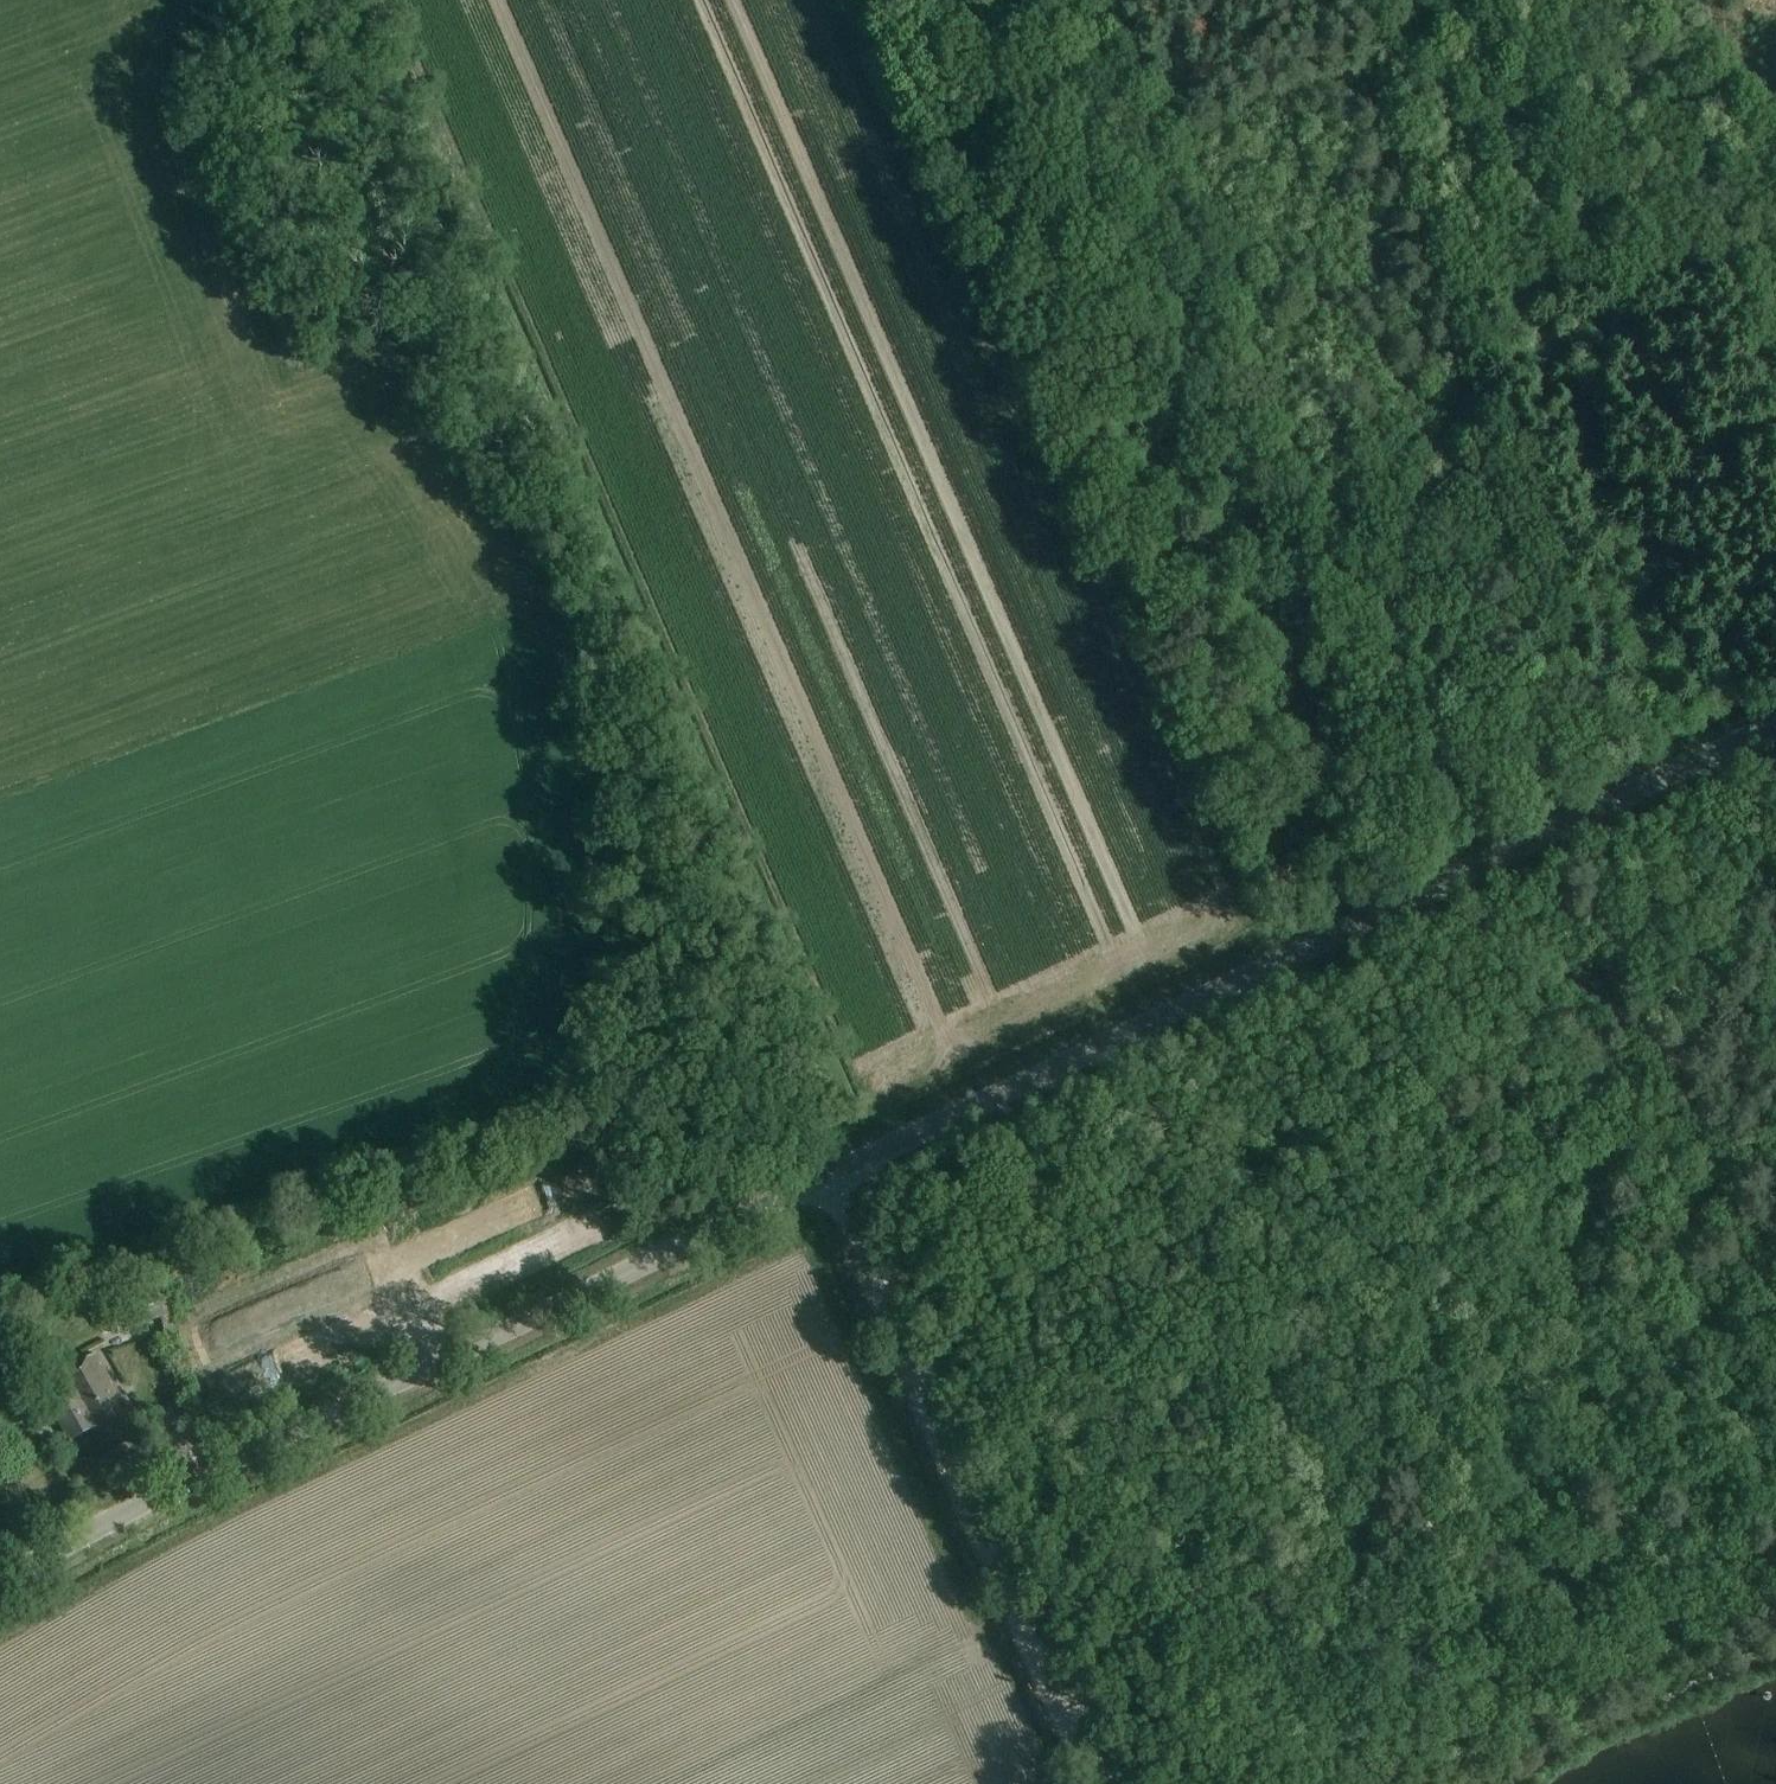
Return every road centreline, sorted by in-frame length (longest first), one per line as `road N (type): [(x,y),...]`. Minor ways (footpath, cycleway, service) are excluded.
road 1 (tertiary): [(0,1582),(316,1422),(1775,729)]
road 2 (track): [(1095,1783),(825,1179)]

